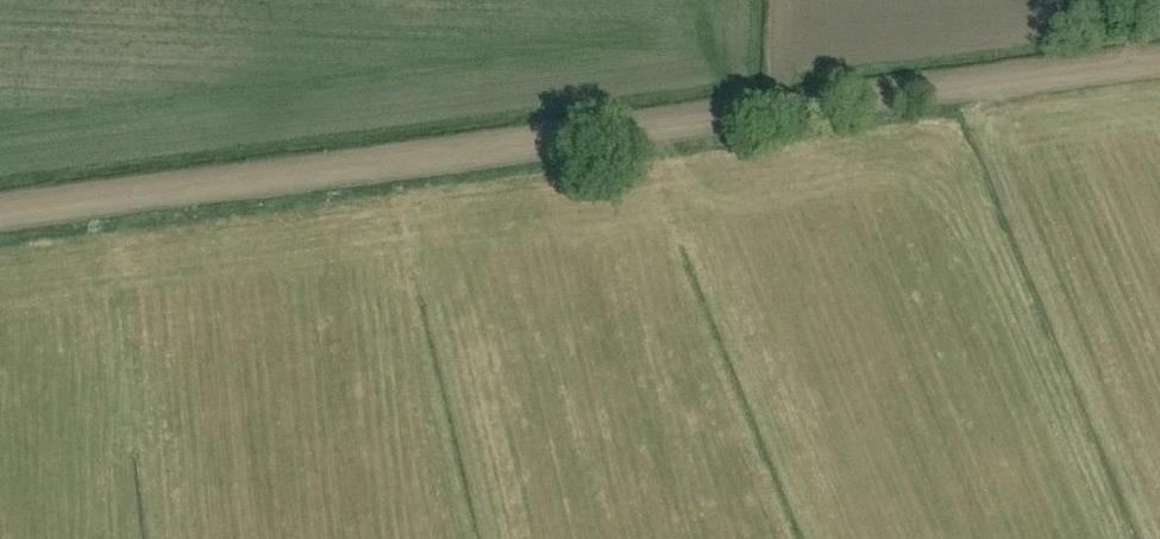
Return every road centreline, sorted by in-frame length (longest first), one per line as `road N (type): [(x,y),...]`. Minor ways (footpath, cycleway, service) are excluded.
road 1 (track): [(0,220),(1159,64)]

